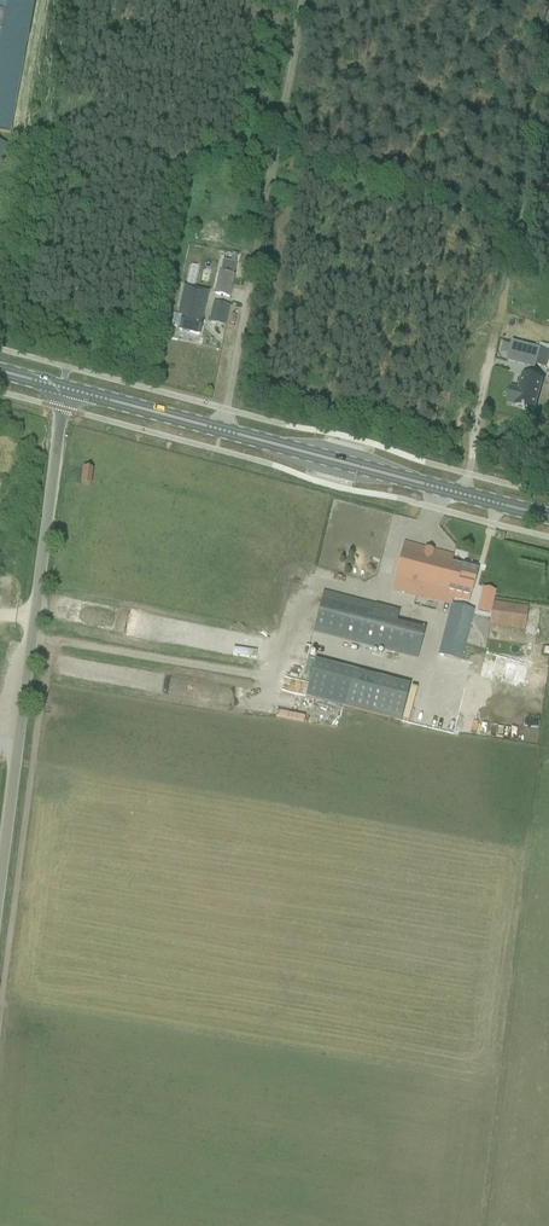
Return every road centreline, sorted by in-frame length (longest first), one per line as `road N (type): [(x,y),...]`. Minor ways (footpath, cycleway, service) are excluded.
road 1 (unclassified): [(0,926),(63,387)]
road 2 (primary): [(548,516),(221,431)]
road 3 (primary): [(221,431),(63,387)]

